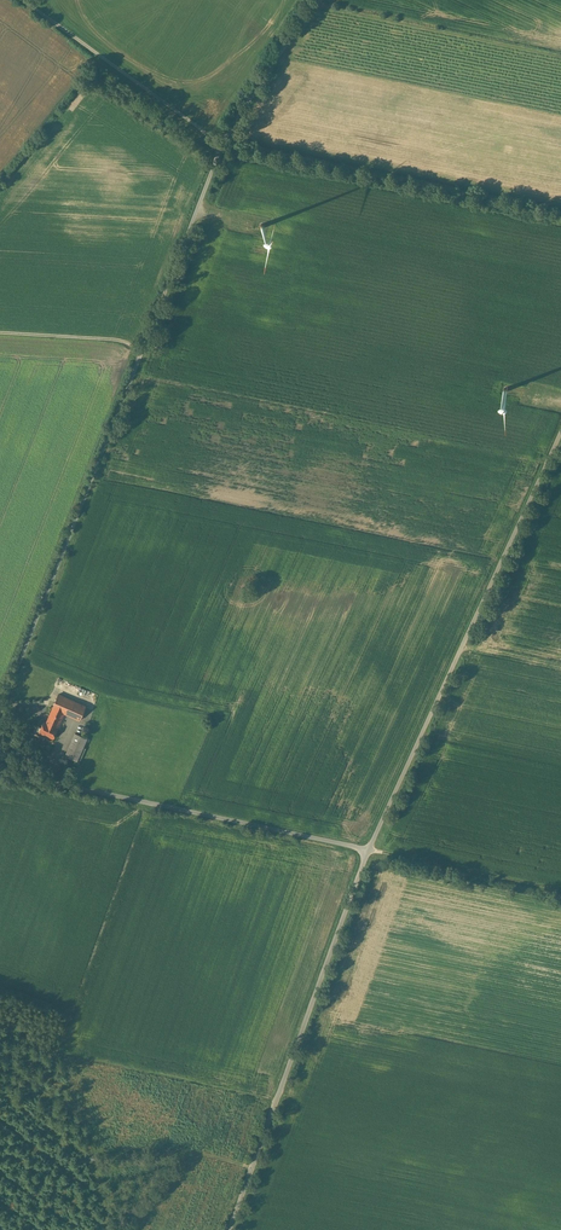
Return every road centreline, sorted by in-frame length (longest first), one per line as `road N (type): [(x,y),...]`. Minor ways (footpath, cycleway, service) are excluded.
road 1 (unclassified): [(227,1229),(367,850),(560,433)]
road 2 (unclassified): [(315,0),(222,143),(0,709)]
road 3 (track): [(0,770),(560,889)]
road 4 (track): [(248,1169),(188,1157),(122,1229)]
road 5 (track): [(143,346),(0,333)]

